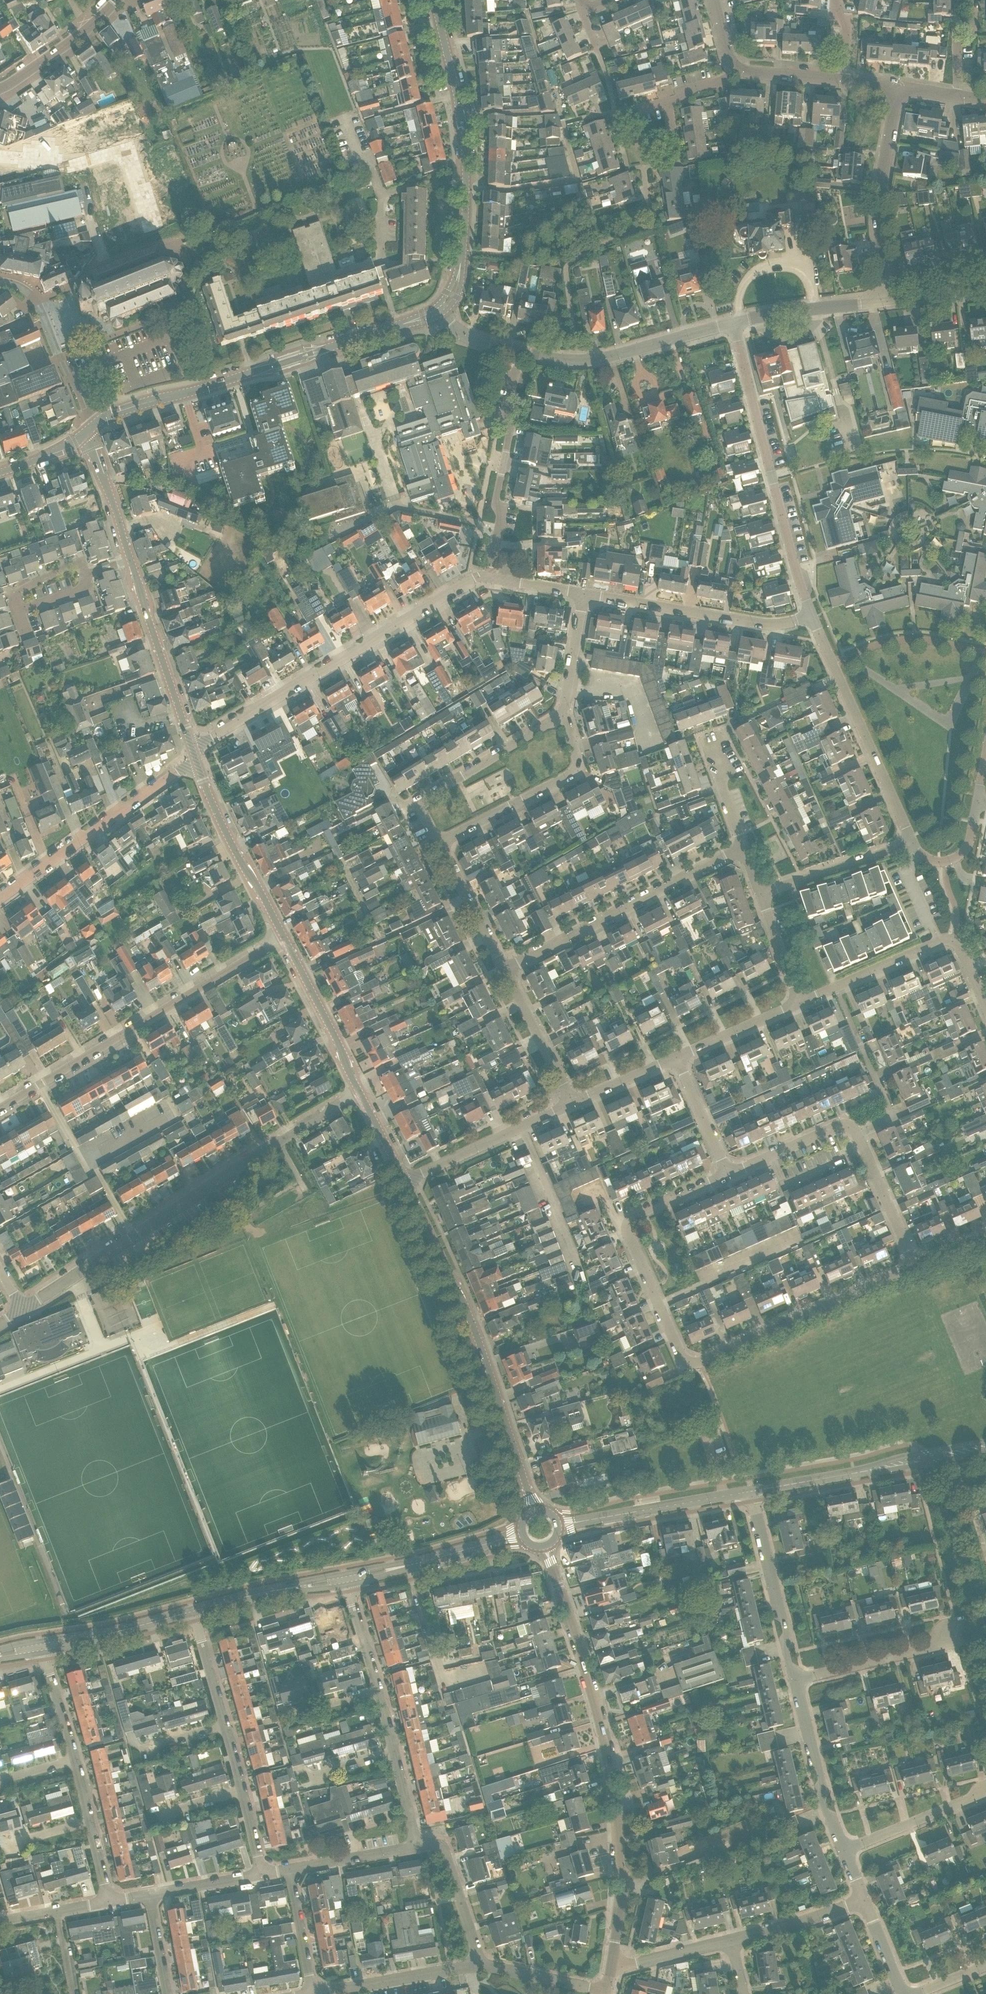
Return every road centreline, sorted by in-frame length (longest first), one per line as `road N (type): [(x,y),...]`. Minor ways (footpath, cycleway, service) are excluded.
road 1 (unclassified): [(611,1966),(621,1866),(615,1790),(544,1546)]
road 2 (tertiary): [(93,425),(438,312)]
road 3 (tertiary): [(534,1512),(479,1345),(404,1182)]
road 4 (residential): [(192,748),(474,578),(489,577)]
road 5 (residential): [(71,1278),(359,1092)]
road 6 (residential): [(0,1109),(284,938)]
road 7 (tertiary): [(438,312),(461,271),(466,178),(434,0)]
road 8 (residential): [(812,618),(732,324)]
road 9 (residential): [(701,1363),(680,1356),(630,1226),(642,1213),(727,1175)]
road 10 (residential): [(507,972),(743,851)]
road 11 (residential): [(907,844),(812,618)]
road 12 (unclassified): [(0,898),(196,759)]
road 13 (tertiary): [(751,1492),(985,1448)]
road 14 (residential): [(701,1363),(915,1272)]
road 15 (residential): [(812,618),(761,624),(583,593)]
road 16 (residential): [(489,577),(519,353)]
road 17 (residential): [(519,353),(607,358),(732,324)]
road 18 (residential): [(441,849),(569,780),(576,767),(559,714)]
road 19 (residential): [(155,229),(127,148),(75,162),(0,157)]
road 20 (residential): [(885,301),(881,190),(899,88)]
road 21 (residential): [(441,849),(425,806),(559,714)]
road 22 (tertiary): [(284,938),(196,759)]
road 23 (tertiary): [(192,748),(130,559)]
road 24 (tertiary): [(557,1526),(751,1492)]
road 25 (residential): [(797,1682),(751,1492)]
road 26 (residential): [(404,1182),(574,1102)]
road 27 (residential): [(0,1389),(99,1350),(71,1278)]
road 28 (tertiary): [(348,1577),(523,1534)]
road 29 (residential): [(845,1853),(797,1682)]
road 30 (unclassified): [(93,425),(37,302),(0,283)]
road 31 (tertiary): [(359,1092),(284,938)]
road 32 (residential): [(797,1682),(960,1643)]
road 33 (residential): [(799,1003),(953,942)]
road 34 (residential): [(317,1993),(476,1966)]
road 35 (tertiary): [(193,1611),(348,1577)]
road 36 (residential): [(759,895),(907,844)]
road 37 (residential): [(732,324),(885,301)]
road 38 (tertiary): [(44,1646),(193,1611)]
road 39 (residential): [(915,1272),(856,1132)]
road 40 (residential): [(845,1853),(985,1795)]
road 41 (unclassified): [(0,89),(97,22),(116,0)]
road 42 (residential): [(476,1966),(448,1856),(442,1849),(418,1849)]
road 43 (residential): [(574,1102),(507,972)]
road 44 (residential): [(727,1175),(838,1125),(856,1132)]
road 45 (residential): [(507,972),(441,849)]
road 46 (residential): [(732,1941),(865,1901)]
road 47 (residential): [(677,1058),(799,1003)]
road 48 (tertiary): [(130,559),(86,435)]
road 49 (residential): [(727,1175),(677,1058)]
road 50 (residential): [(418,1849),(293,1871)]
road 51 (residential): [(476,1966),(599,1993)]
road 52 (residential): [(743,851),(704,733)]
road 53 (residential): [(316,1993),(293,1871)]
road 54 (residential): [(611,1966),(732,1941)]
road 55 (residential): [(559,714),(583,593)]
road 56 (residential): [(378,1694),(348,1577)]

